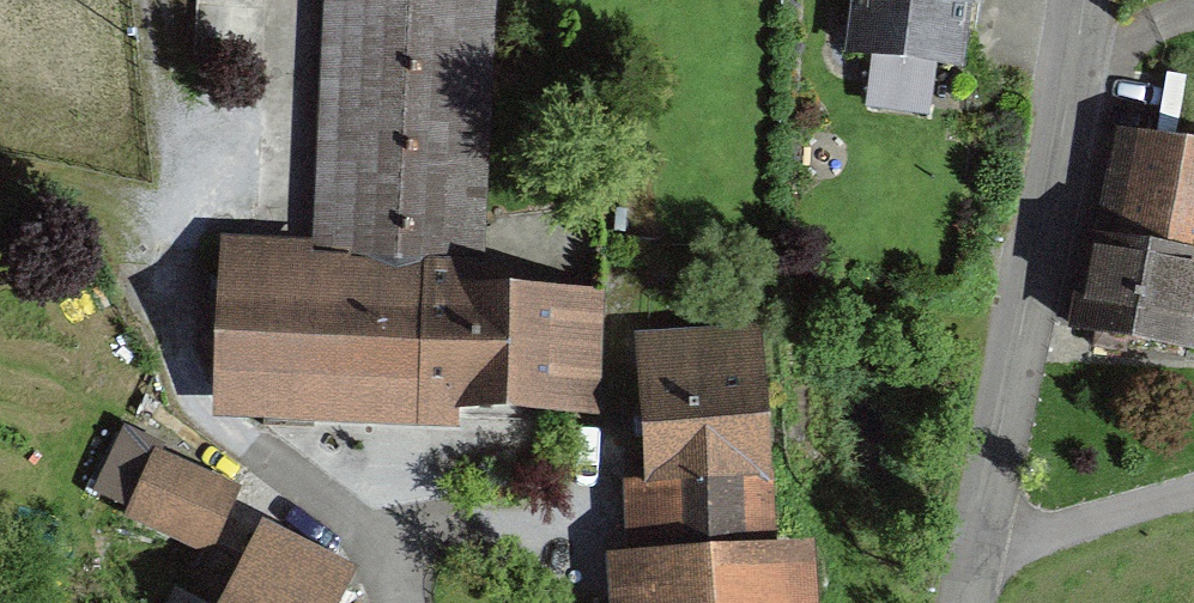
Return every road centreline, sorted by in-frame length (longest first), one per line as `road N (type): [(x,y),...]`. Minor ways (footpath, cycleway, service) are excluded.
road 1 (unclassified): [(969,602),(1088,0)]
road 2 (track): [(976,555),(1193,488)]

